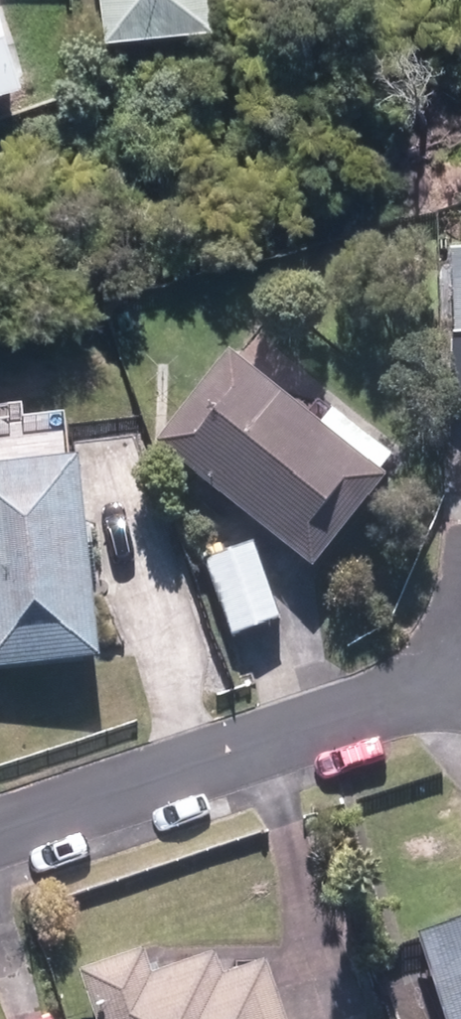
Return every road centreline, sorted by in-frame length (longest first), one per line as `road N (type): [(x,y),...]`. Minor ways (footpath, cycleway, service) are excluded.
road 1 (residential): [(0,844),(460,690)]

